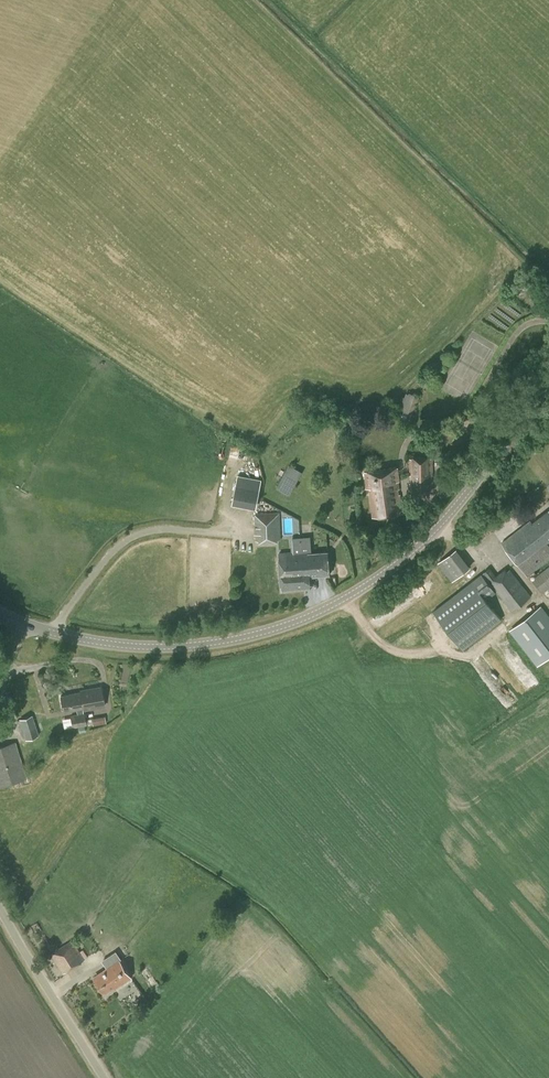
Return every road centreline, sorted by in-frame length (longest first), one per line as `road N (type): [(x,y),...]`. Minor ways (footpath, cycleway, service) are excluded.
road 1 (tertiary): [(24,623),(95,641),(166,646),(259,633),(323,610),(377,578),(448,518),(548,385)]
road 2 (unclassified): [(104,1077),(0,909)]

